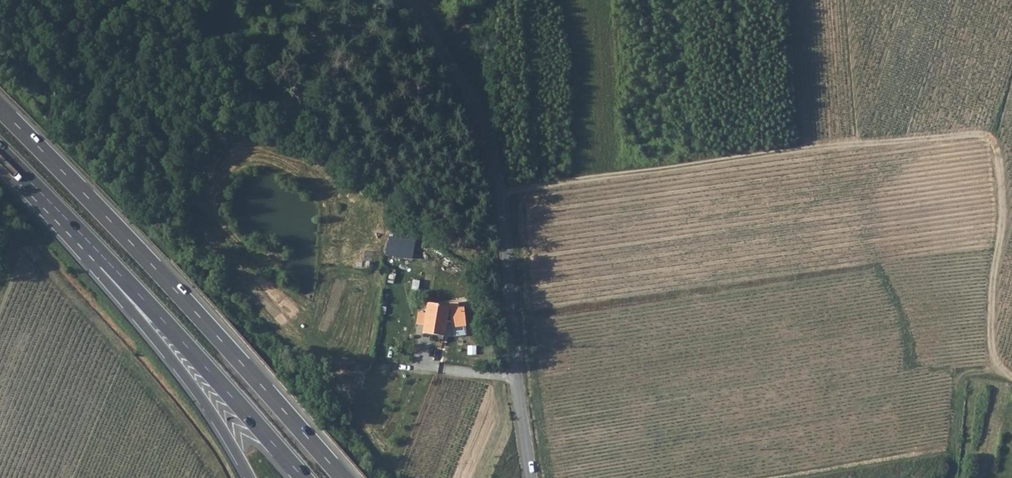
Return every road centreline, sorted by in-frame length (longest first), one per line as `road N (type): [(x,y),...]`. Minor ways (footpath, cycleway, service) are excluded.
road 1 (track): [(1011,377),(1001,370),(990,306),(1003,232),(992,132),(500,191)]
road 2 (trunk): [(343,477),(0,109)]
road 3 (unclassified): [(412,0),(487,134),(531,477)]
road 4 (trunk): [(91,247),(303,477)]
road 5 (trunk): [(91,247),(97,270),(151,333),(250,477)]
road 6 (trunk): [(0,152),(91,247)]

